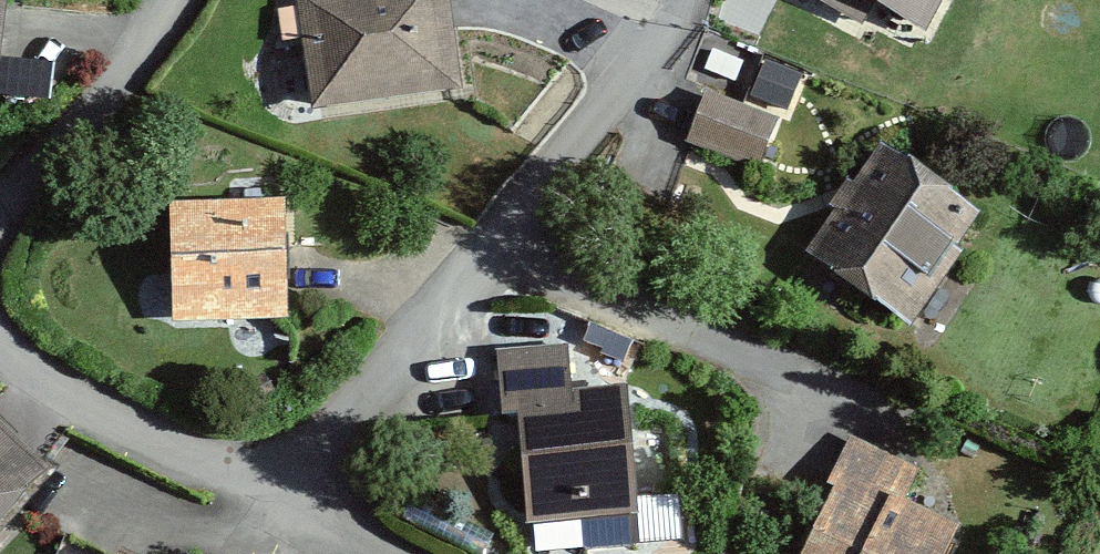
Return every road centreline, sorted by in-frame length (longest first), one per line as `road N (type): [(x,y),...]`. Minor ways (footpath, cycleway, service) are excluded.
road 1 (residential): [(248,490),(368,417),(571,183),(691,0)]
road 2 (residential): [(248,490),(0,351)]
road 3 (residential): [(0,212),(170,0)]
road 4 (residential): [(377,553),(248,490)]

